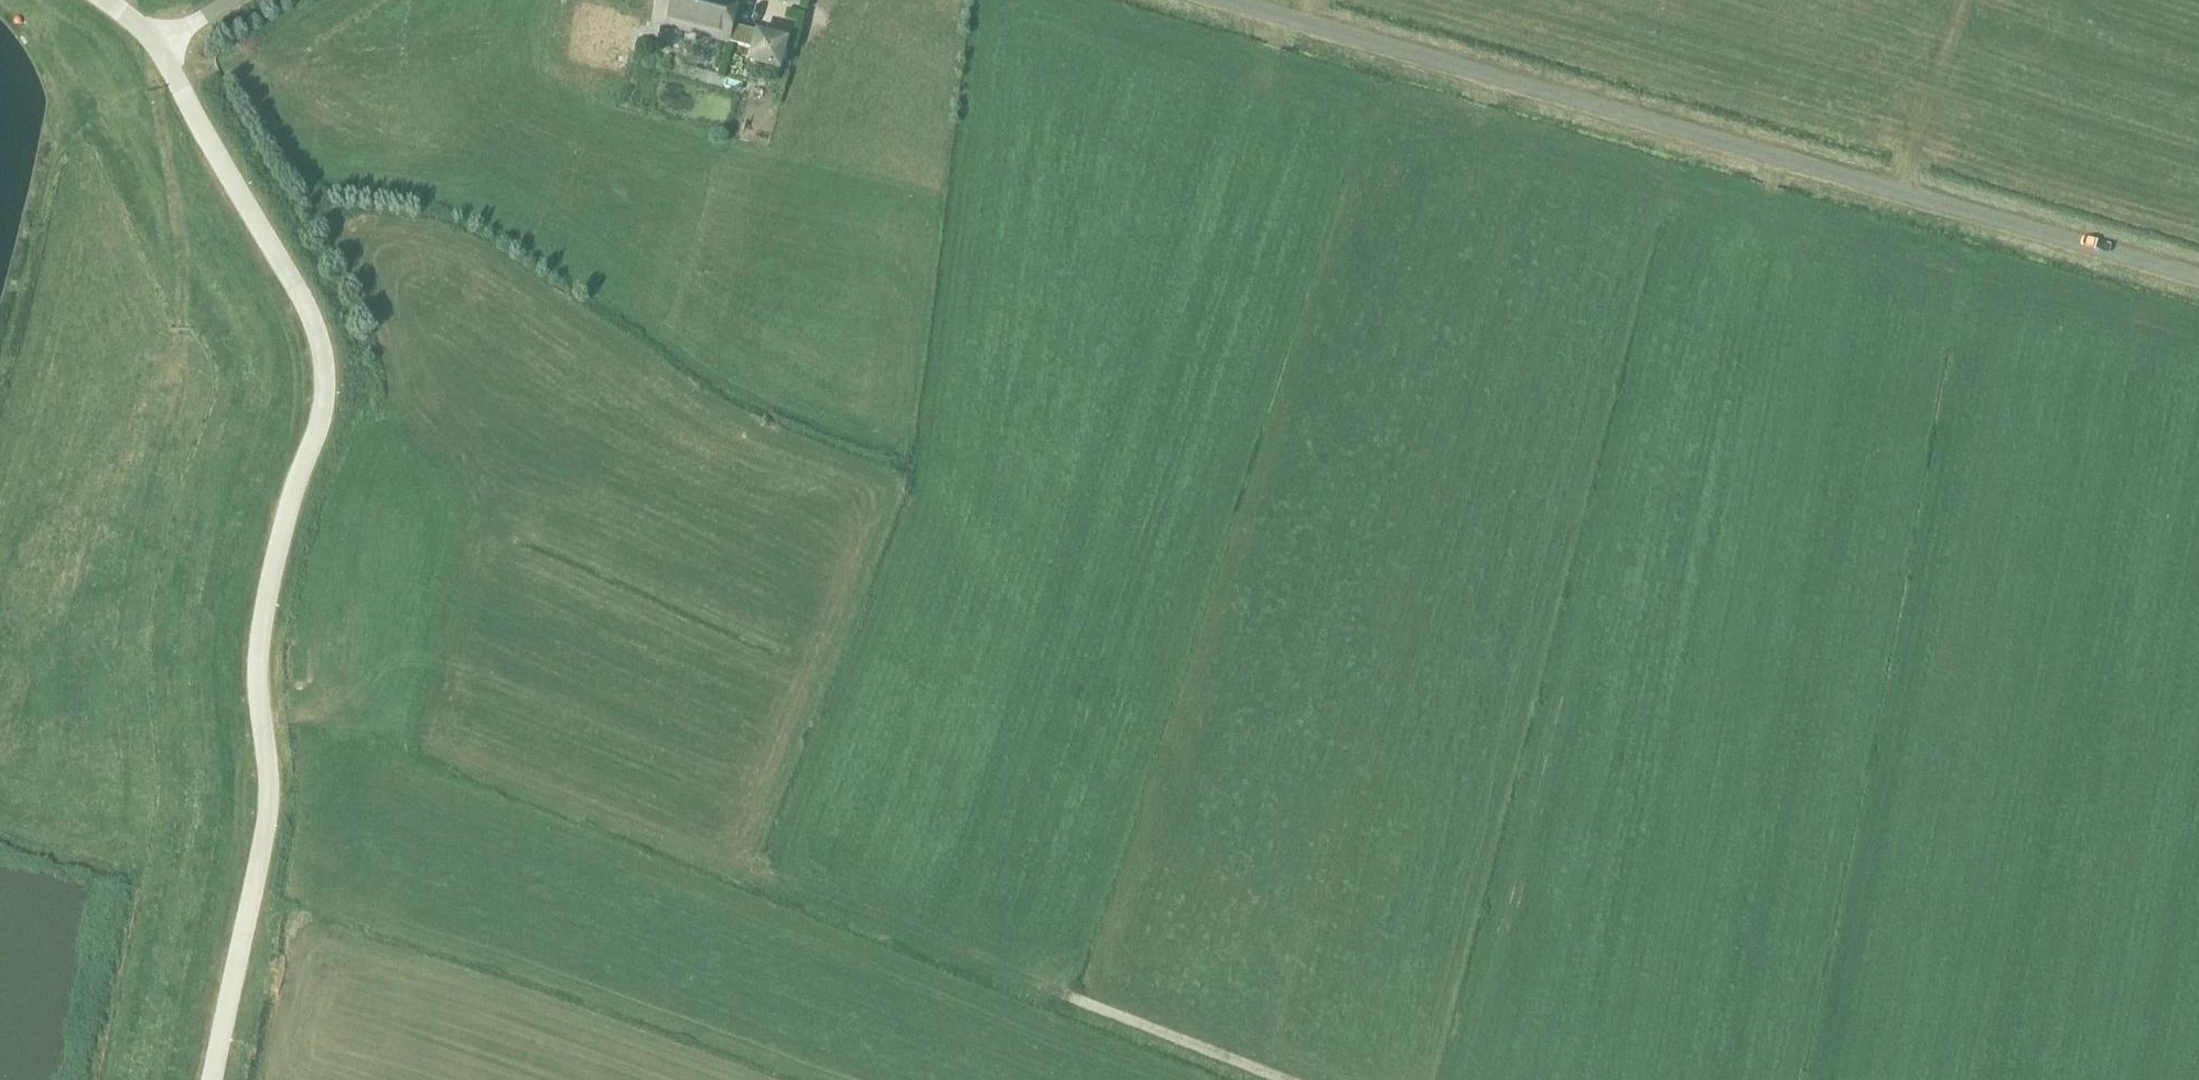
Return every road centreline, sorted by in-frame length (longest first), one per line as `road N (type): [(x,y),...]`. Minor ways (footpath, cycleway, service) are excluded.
road 1 (unclassified): [(212,1079),(269,812),(257,684),(265,607),(289,503),(319,426),(325,371),(314,320),(157,44)]
road 2 (unclassified): [(2198,276),(1231,0)]
road 3 (track): [(177,352),(178,234),(155,89),(157,44)]

